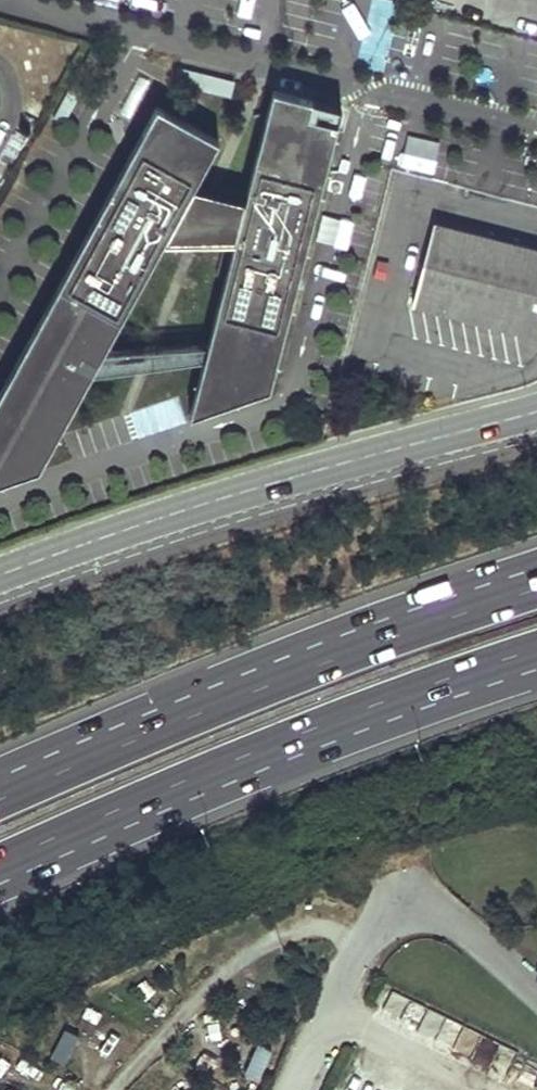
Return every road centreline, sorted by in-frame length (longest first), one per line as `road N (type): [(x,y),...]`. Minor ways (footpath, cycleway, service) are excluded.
road 1 (motorway): [(0,874),(361,721),(536,660)]
road 2 (motorway): [(536,590),(200,713),(0,802)]
road 3 (tertiary): [(536,411),(144,521),(0,574)]
road 4 (residential): [(280,1089),(354,941),(382,913),(425,904),(456,922)]

